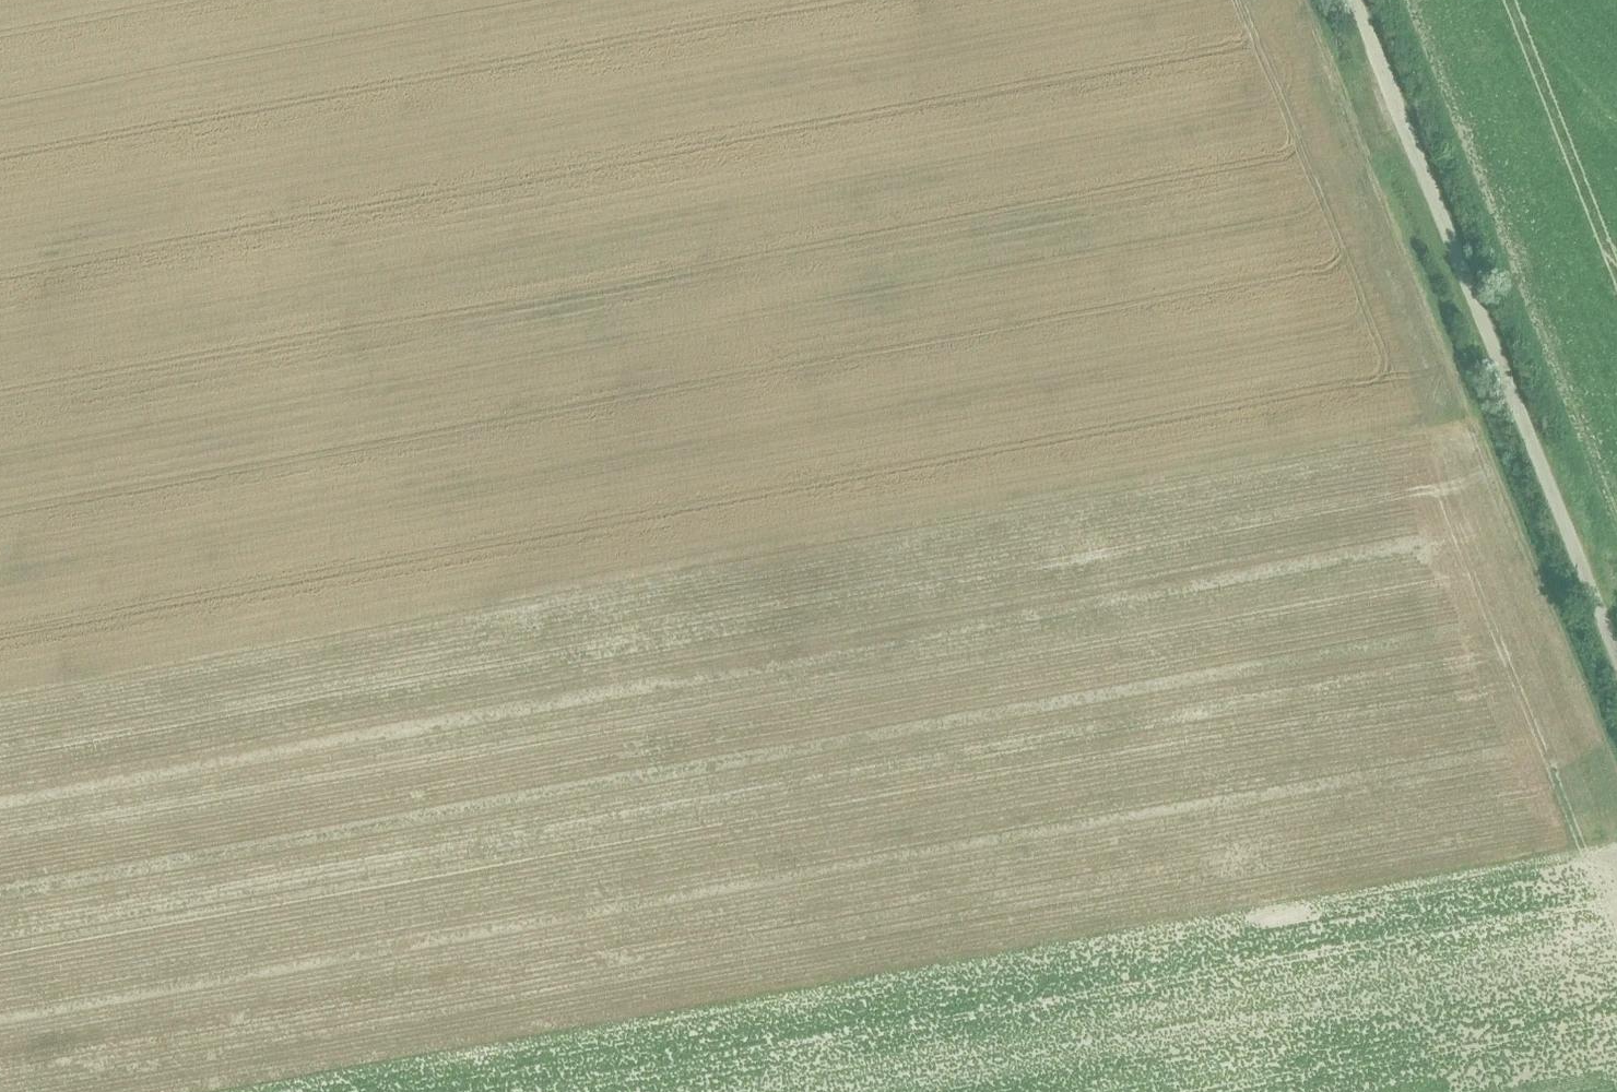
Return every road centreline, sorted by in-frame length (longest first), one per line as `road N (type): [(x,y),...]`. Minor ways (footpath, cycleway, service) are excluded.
road 1 (unclassified): [(1616,656),(1355,0)]

